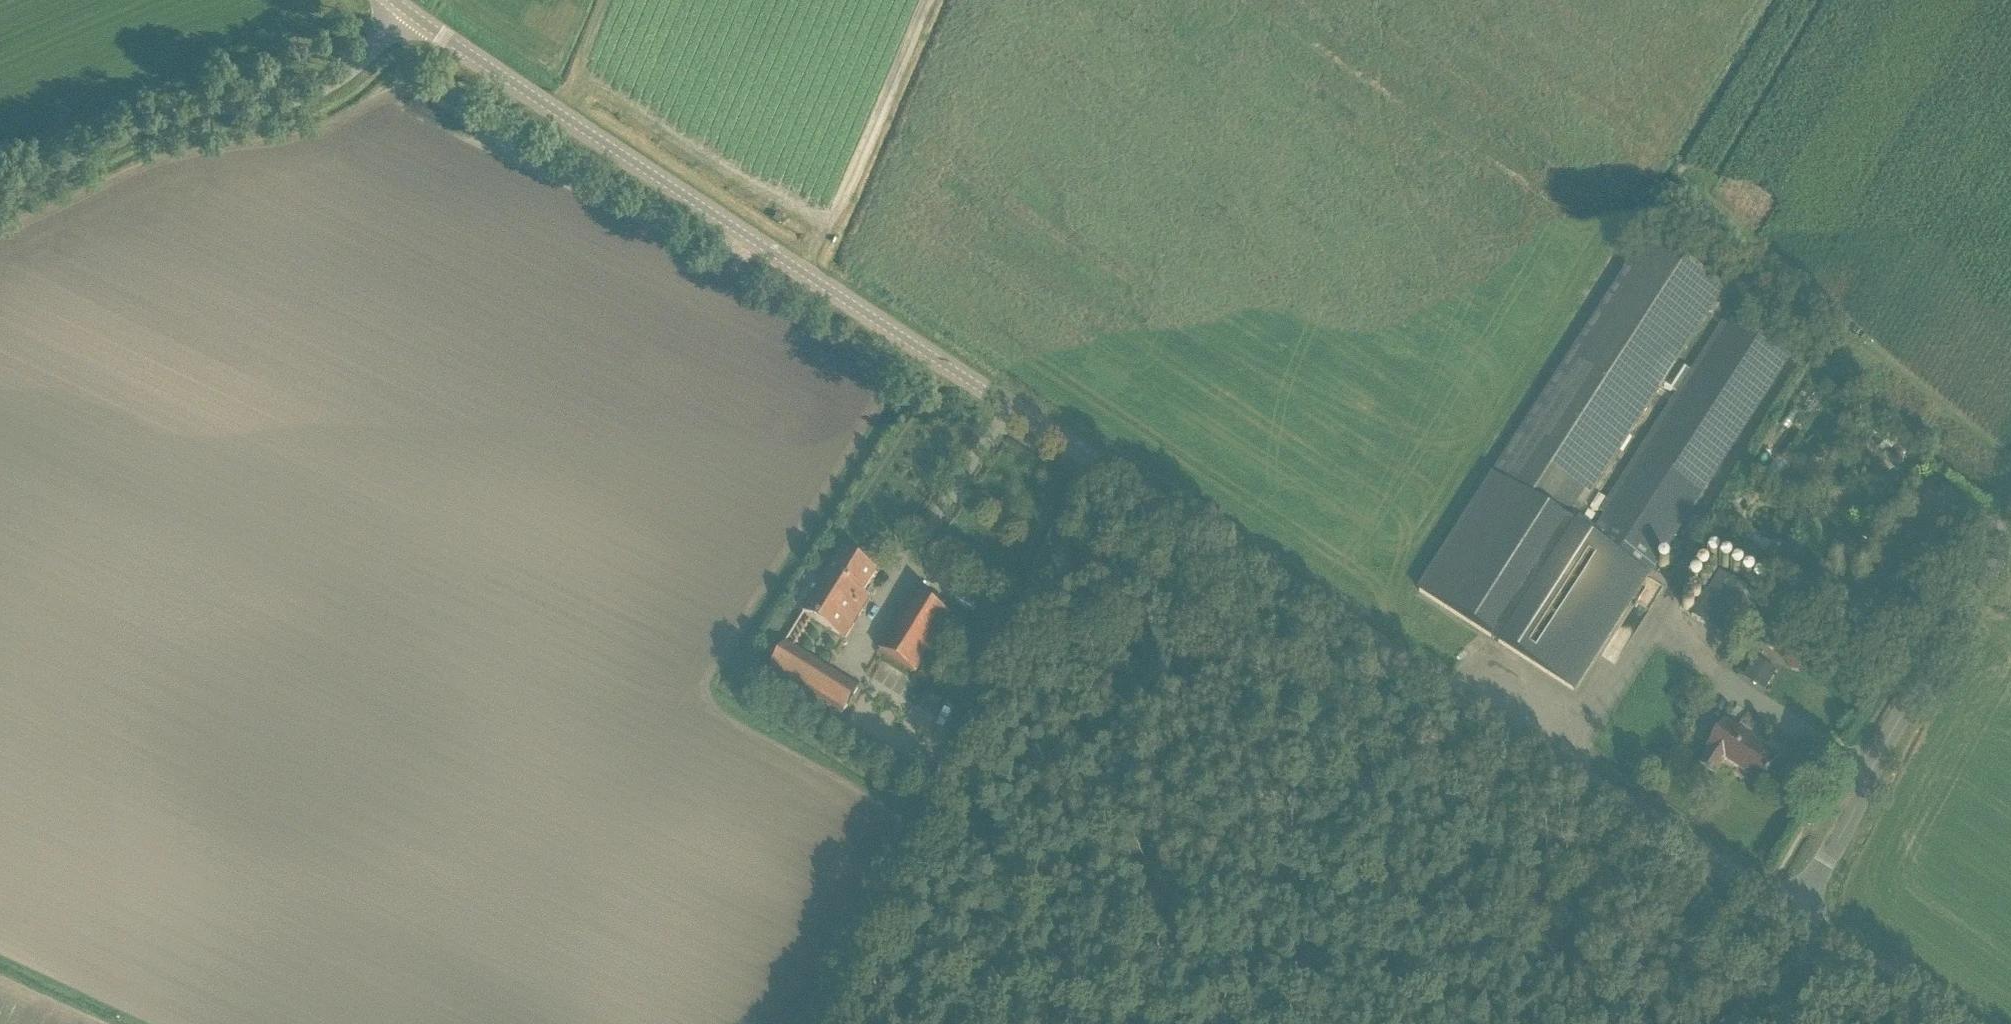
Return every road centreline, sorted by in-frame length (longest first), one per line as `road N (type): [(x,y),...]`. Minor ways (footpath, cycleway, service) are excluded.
road 1 (tertiary): [(1788,909),(406,14)]
road 2 (unclassified): [(0,186),(149,123),(301,99),(331,84),(406,14)]
road 3 (unclassified): [(1788,909),(2010,535)]
road 4 (tertiary): [(1964,1023),(1788,909)]

